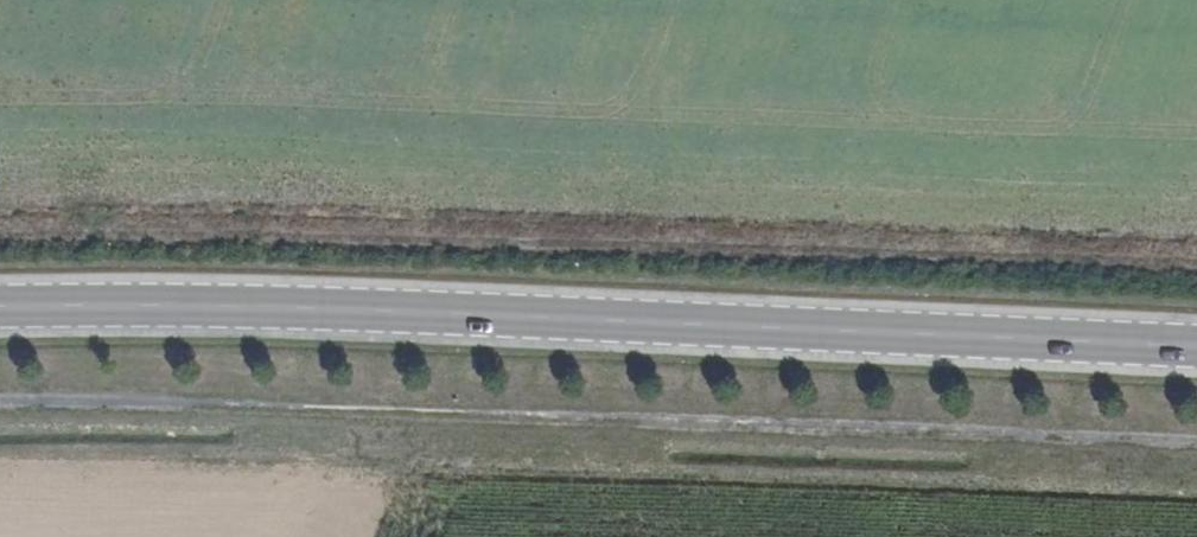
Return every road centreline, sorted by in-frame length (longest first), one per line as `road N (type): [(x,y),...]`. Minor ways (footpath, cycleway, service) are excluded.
road 1 (track): [(1196,447),(0,401)]
road 2 (primary): [(1196,343),(191,305),(0,308)]

